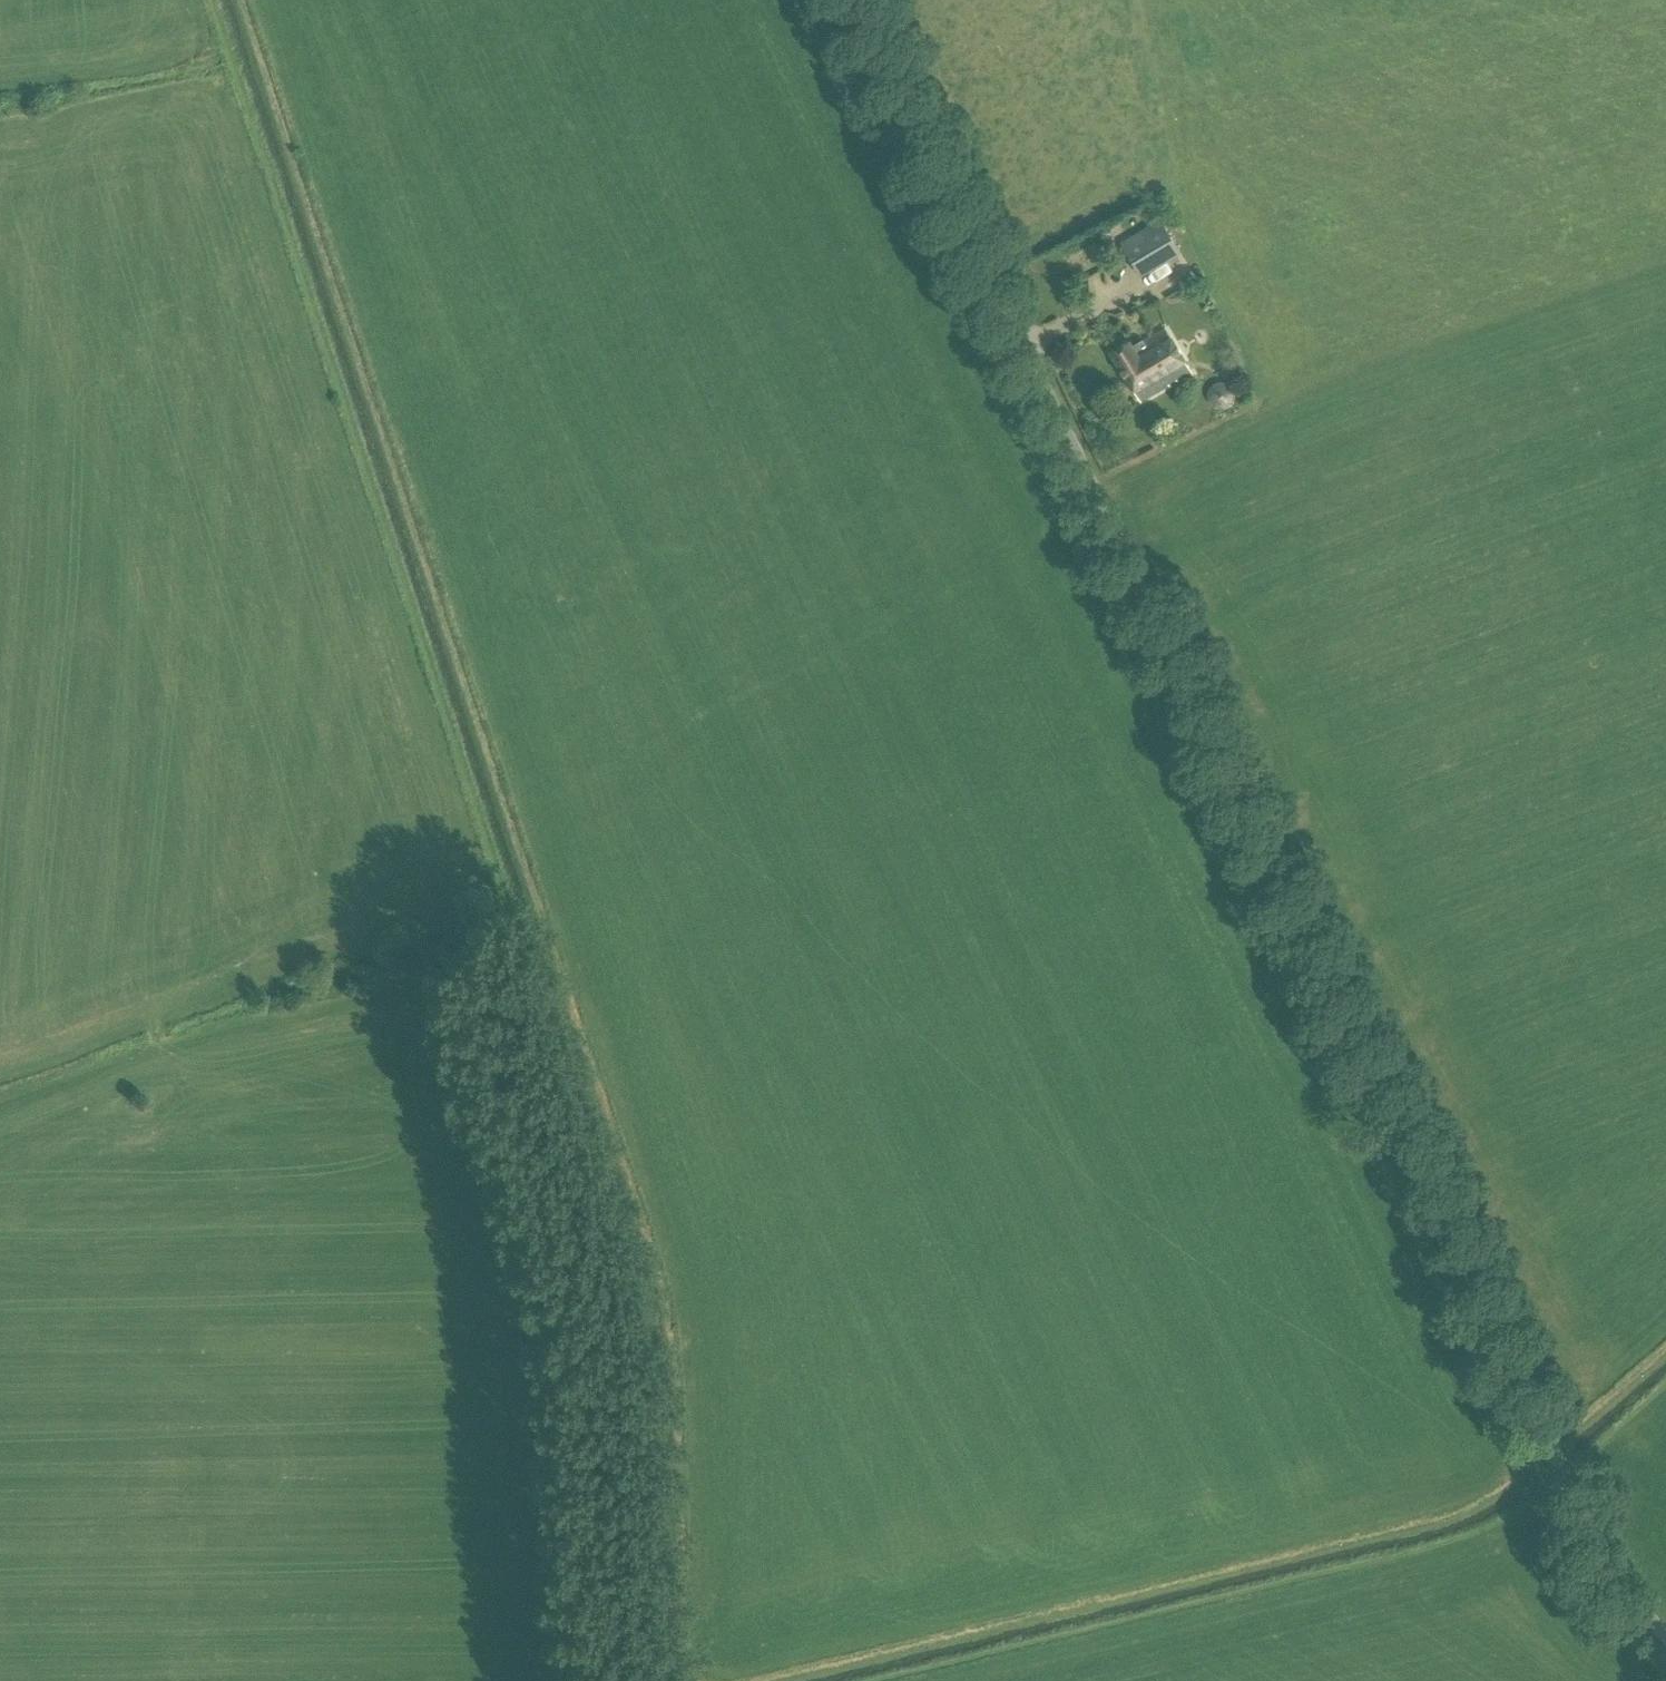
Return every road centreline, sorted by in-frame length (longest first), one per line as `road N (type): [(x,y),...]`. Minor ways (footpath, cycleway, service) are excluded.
road 1 (unclassified): [(1665,1640),(1585,1508),(864,0)]

